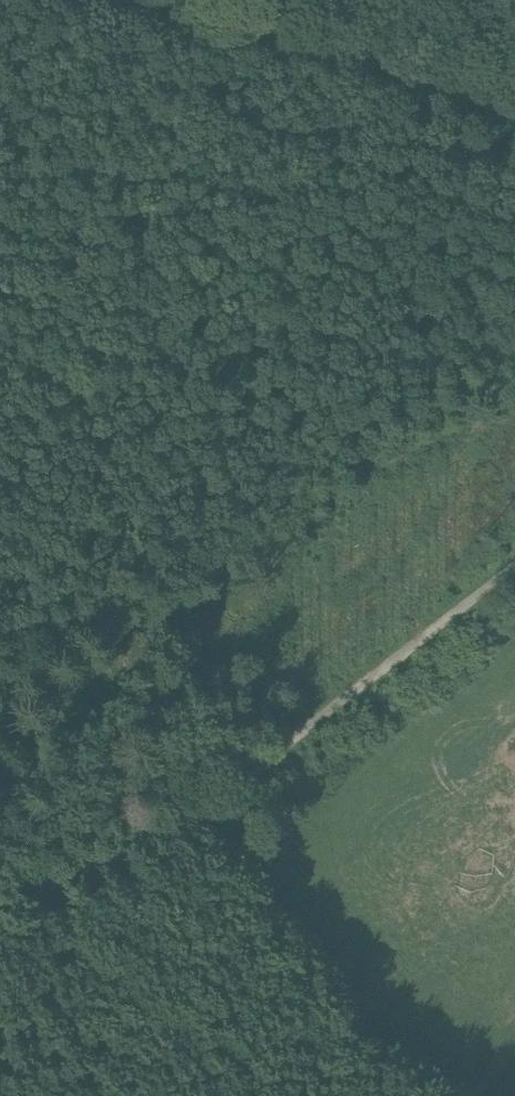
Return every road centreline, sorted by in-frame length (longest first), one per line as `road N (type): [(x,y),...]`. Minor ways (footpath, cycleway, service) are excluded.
road 1 (track): [(514,564),(198,814),(0,904)]
road 2 (track): [(139,0),(345,44),(514,113)]

